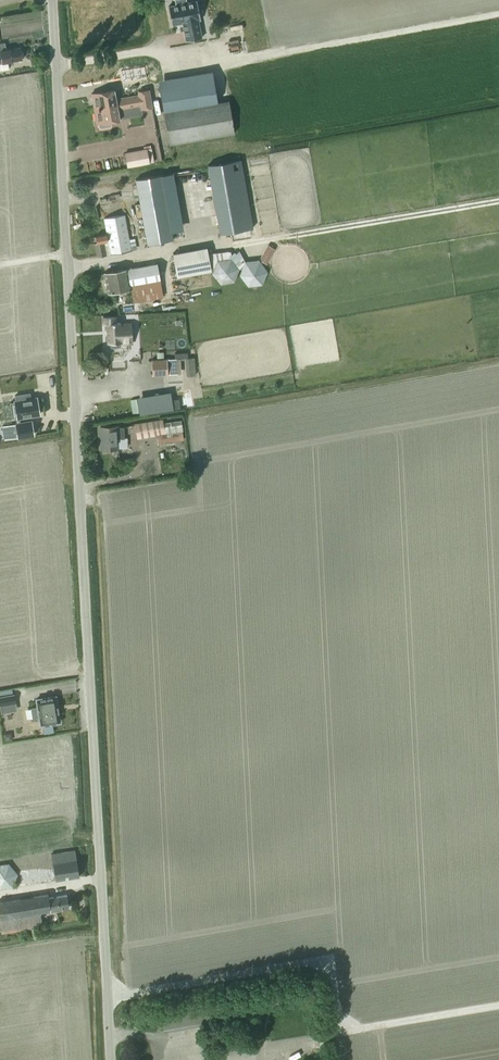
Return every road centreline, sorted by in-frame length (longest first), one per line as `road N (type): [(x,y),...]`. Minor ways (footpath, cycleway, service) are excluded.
road 1 (unclassified): [(108,1059),(54,0)]
road 2 (track): [(57,67),(144,51),(158,52),(171,75),(498,15)]
road 3 (track): [(498,1006),(341,1032),(329,960),(104,997)]
road 4 (track): [(106,1033),(189,1054),(341,1032)]

